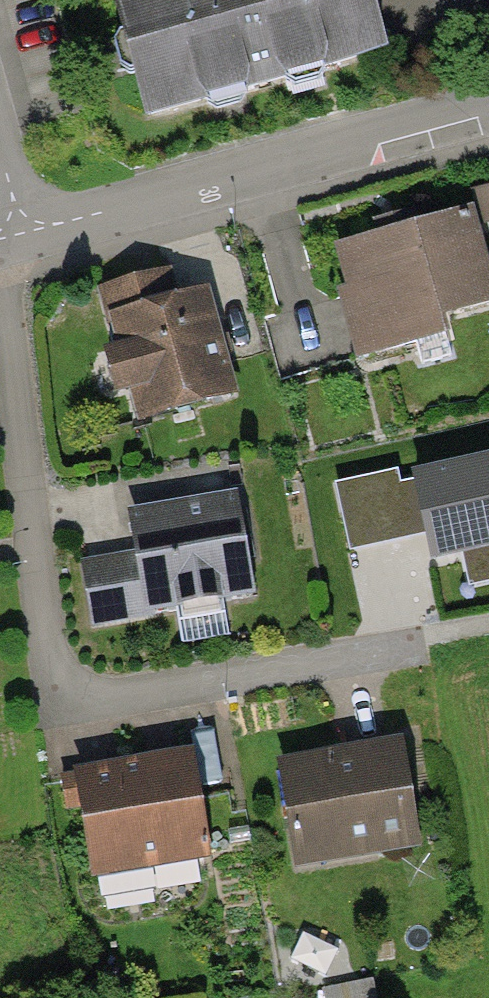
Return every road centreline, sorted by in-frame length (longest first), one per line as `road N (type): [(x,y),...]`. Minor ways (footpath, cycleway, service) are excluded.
road 1 (residential): [(17,224),(3,280),(48,627),(72,711),(419,634)]
road 2 (residential): [(488,108),(73,221),(17,224)]

